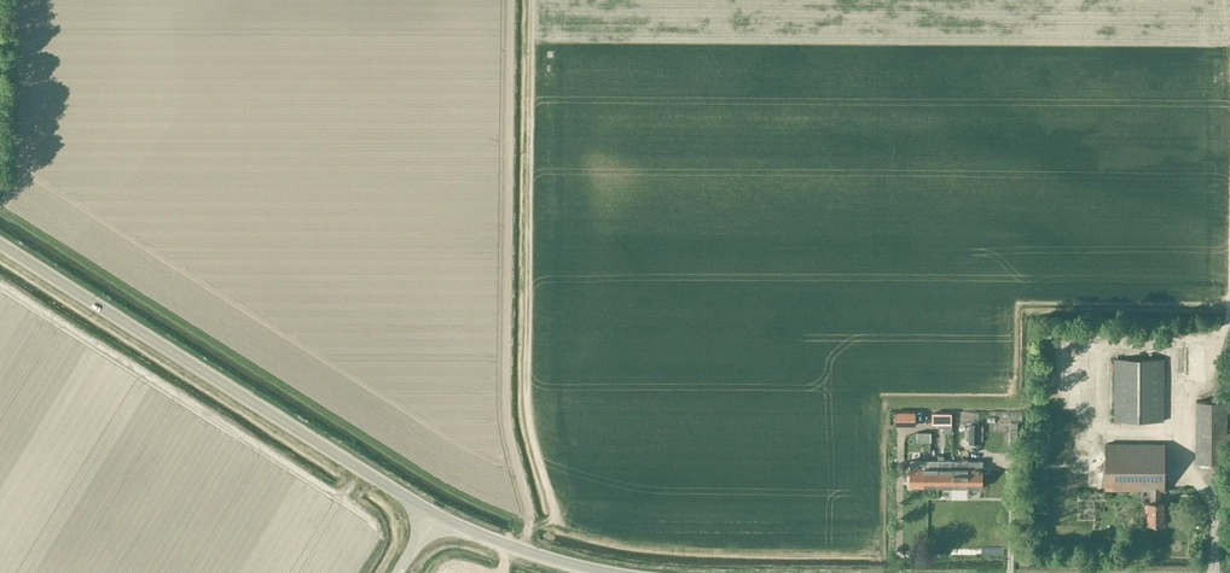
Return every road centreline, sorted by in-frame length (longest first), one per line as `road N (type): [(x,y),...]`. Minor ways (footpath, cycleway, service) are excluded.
road 1 (unclassified): [(435,514),(0,243)]
road 2 (unclassified): [(611,572),(522,550),(435,514)]

